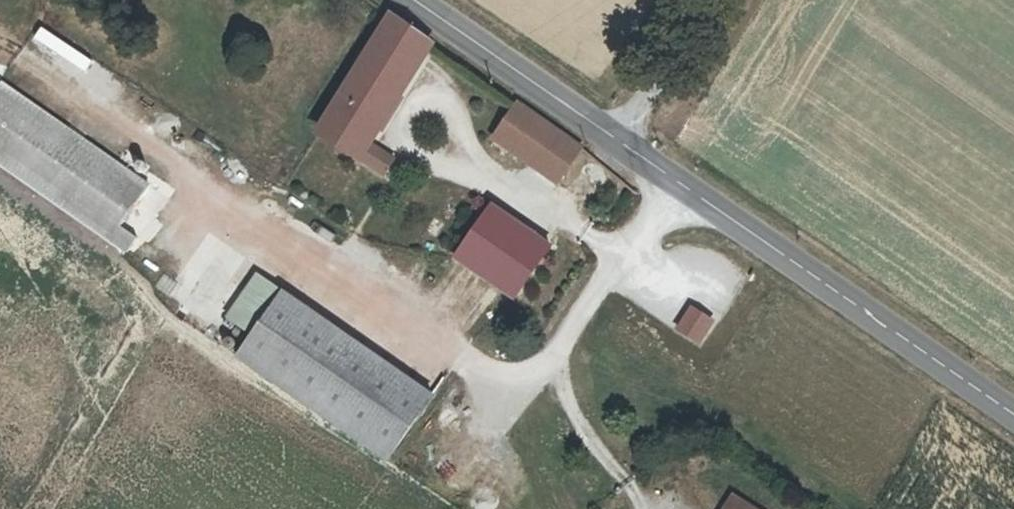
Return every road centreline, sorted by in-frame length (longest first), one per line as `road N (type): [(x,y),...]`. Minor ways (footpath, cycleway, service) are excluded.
road 1 (tertiary): [(636,155),(1013,416)]
road 2 (tertiary): [(411,0),(636,155)]
road 3 (unclassified): [(732,0),(636,155)]

